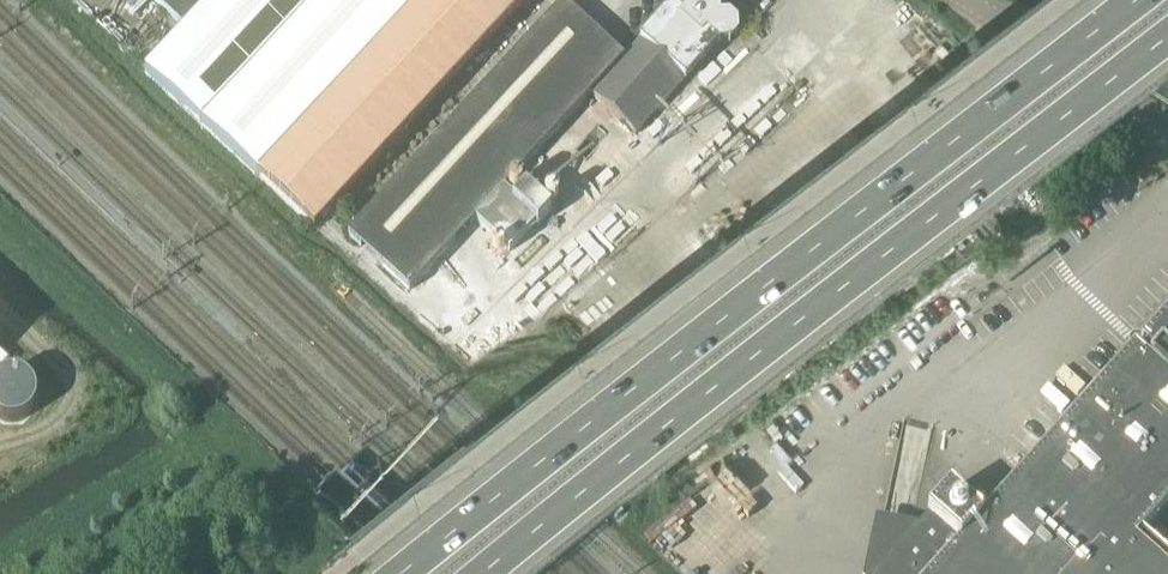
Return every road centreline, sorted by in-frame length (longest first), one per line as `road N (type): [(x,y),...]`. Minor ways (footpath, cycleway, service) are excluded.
road 1 (primary): [(1113,0),(397,573)]
road 2 (primary): [(481,573),(1167,25)]
road 3 (unclassified): [(1167,129),(965,0)]

